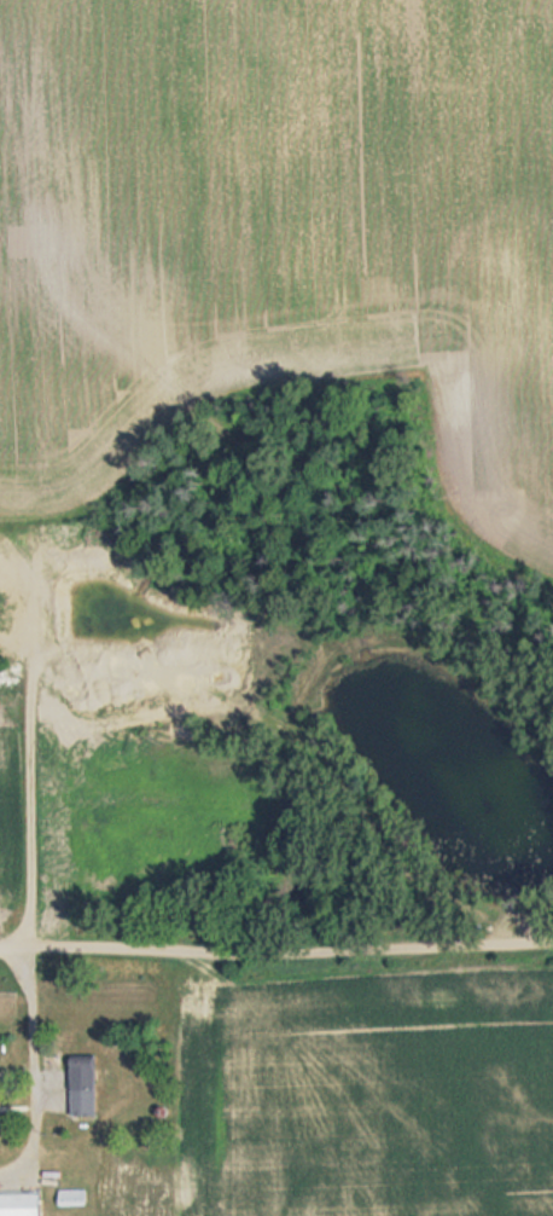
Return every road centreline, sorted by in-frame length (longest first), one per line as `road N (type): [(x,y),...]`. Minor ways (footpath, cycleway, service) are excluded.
road 1 (residential): [(0,955),(552,950)]

